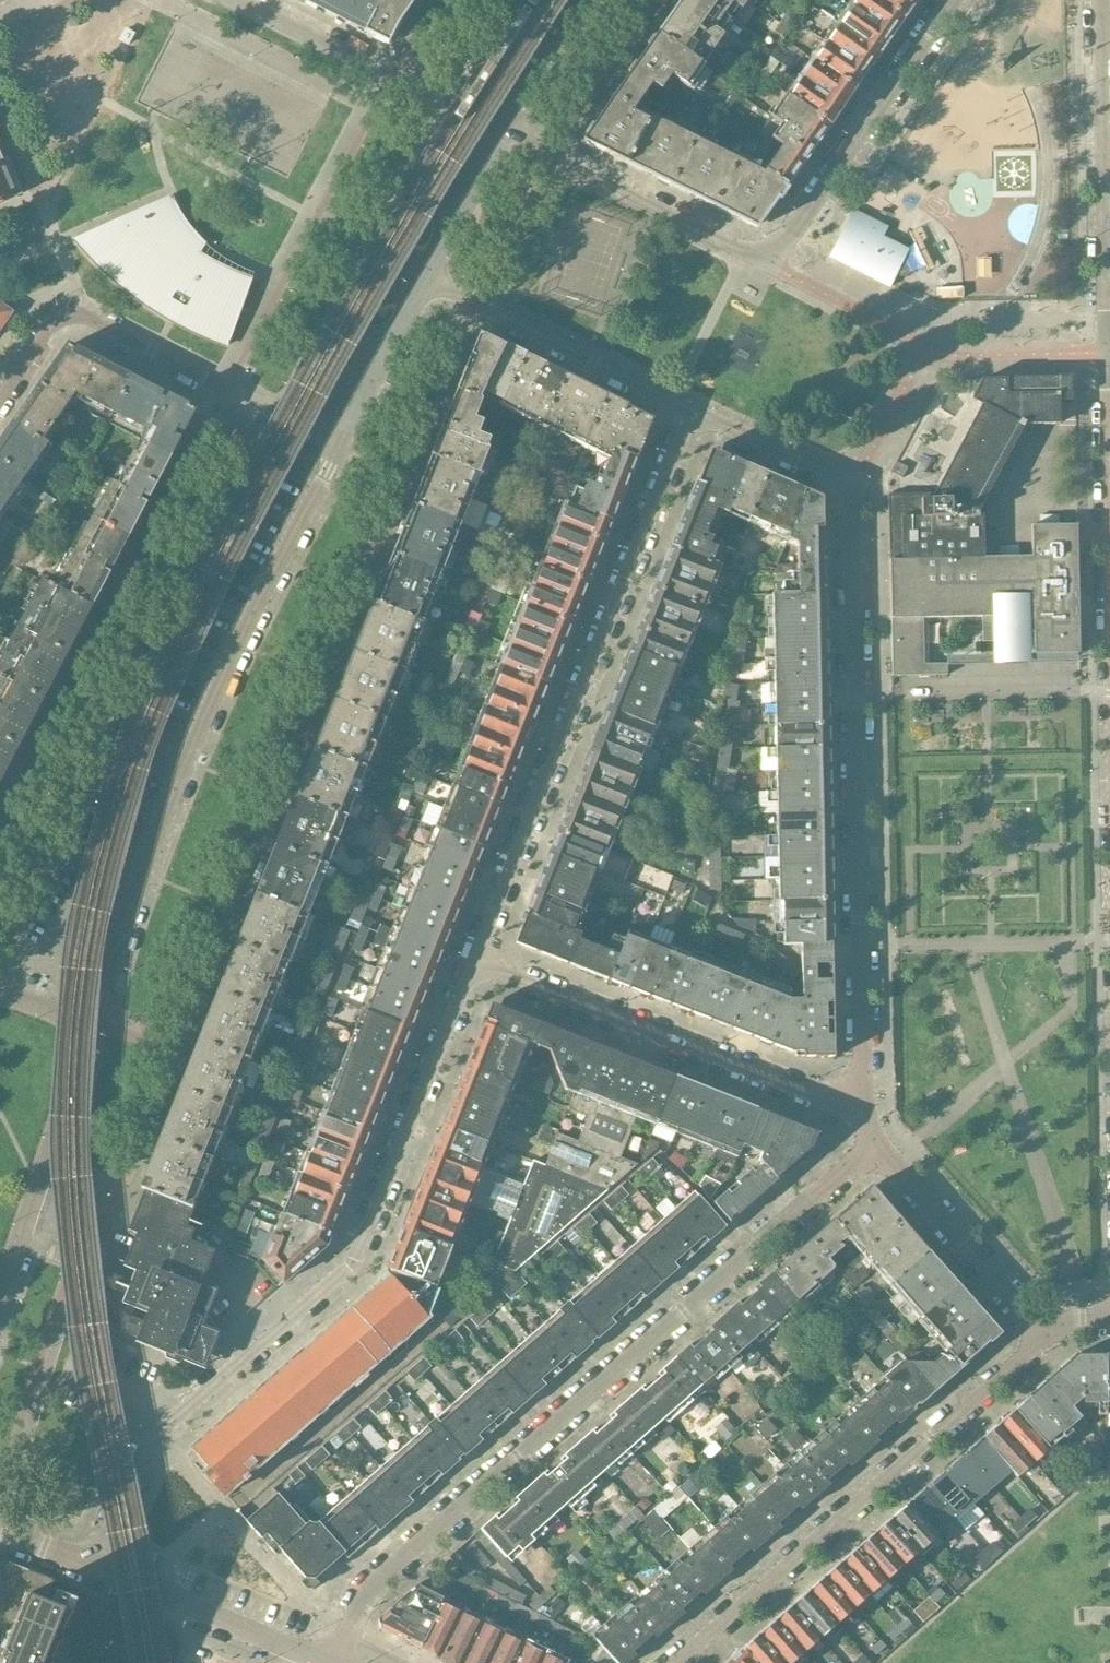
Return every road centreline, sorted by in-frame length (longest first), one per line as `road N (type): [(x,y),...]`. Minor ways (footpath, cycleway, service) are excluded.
road 1 (residential): [(688,417),(846,483),(863,1113)]
road 2 (residential): [(327,1662),(355,1603),(872,1144)]
road 3 (residential): [(88,1567),(154,1435),(346,1272),(473,962)]
road 4 (residential): [(91,1023),(206,715),(341,441)]
road 5 (residential): [(950,0),(768,264),(507,133)]
road 6 (residential): [(277,413),(0,946)]
road 7 (residential): [(473,962),(688,417)]
road 8 (residential): [(677,1662),(1047,1336)]
road 9 (residential): [(473,962),(863,1113)]
road 10 (residential): [(1101,0),(1107,356)]
road 11 (residential): [(453,106),(277,413)]
road 12 (residential): [(0,402),(55,326),(83,319),(277,413)]
road 13 (residential): [(426,281),(688,417)]
road 14 (residential): [(0,1295),(91,1023)]
road 15 (residential): [(872,1144),(1047,1336)]
road 16 (residential): [(88,1567),(327,1662)]
road 17 (residential): [(242,0),(453,106)]
road 18 (residential): [(341,441),(426,281)]
road 19 (residential): [(426,281),(507,133)]
road 20 (residential): [(507,133),(599,0)]
road 21 (residential): [(1109,499),(1107,356)]
road 22 (residential): [(517,0),(453,106)]

